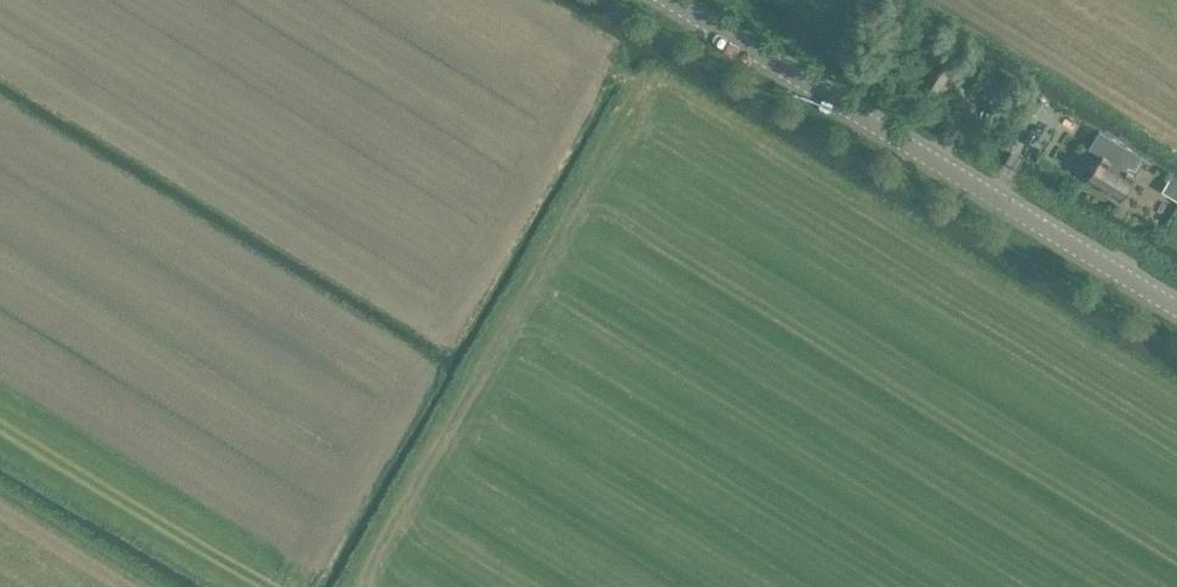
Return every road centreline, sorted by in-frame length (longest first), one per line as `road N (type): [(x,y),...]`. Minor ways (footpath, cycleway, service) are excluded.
road 1 (tertiary): [(1176,307),(671,0)]

